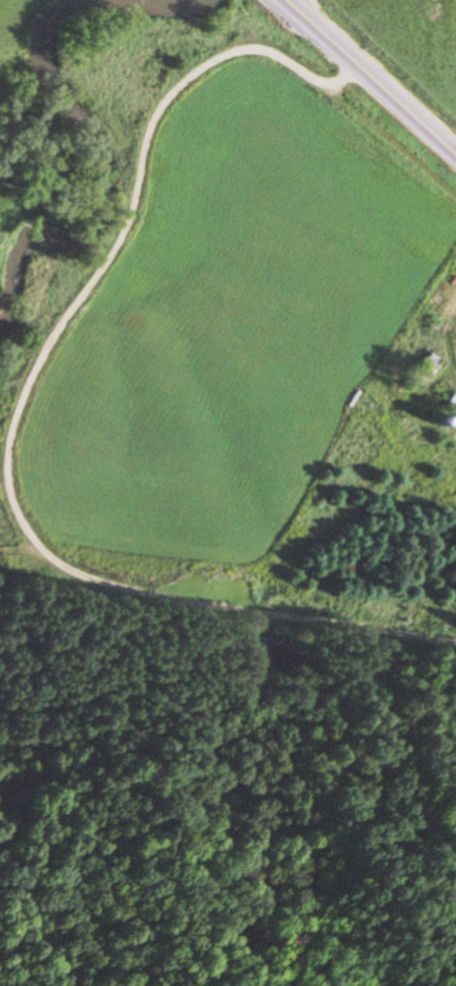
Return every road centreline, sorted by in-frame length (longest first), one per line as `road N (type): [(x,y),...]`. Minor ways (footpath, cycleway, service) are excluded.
road 1 (primary): [(455,156),(282,0)]

